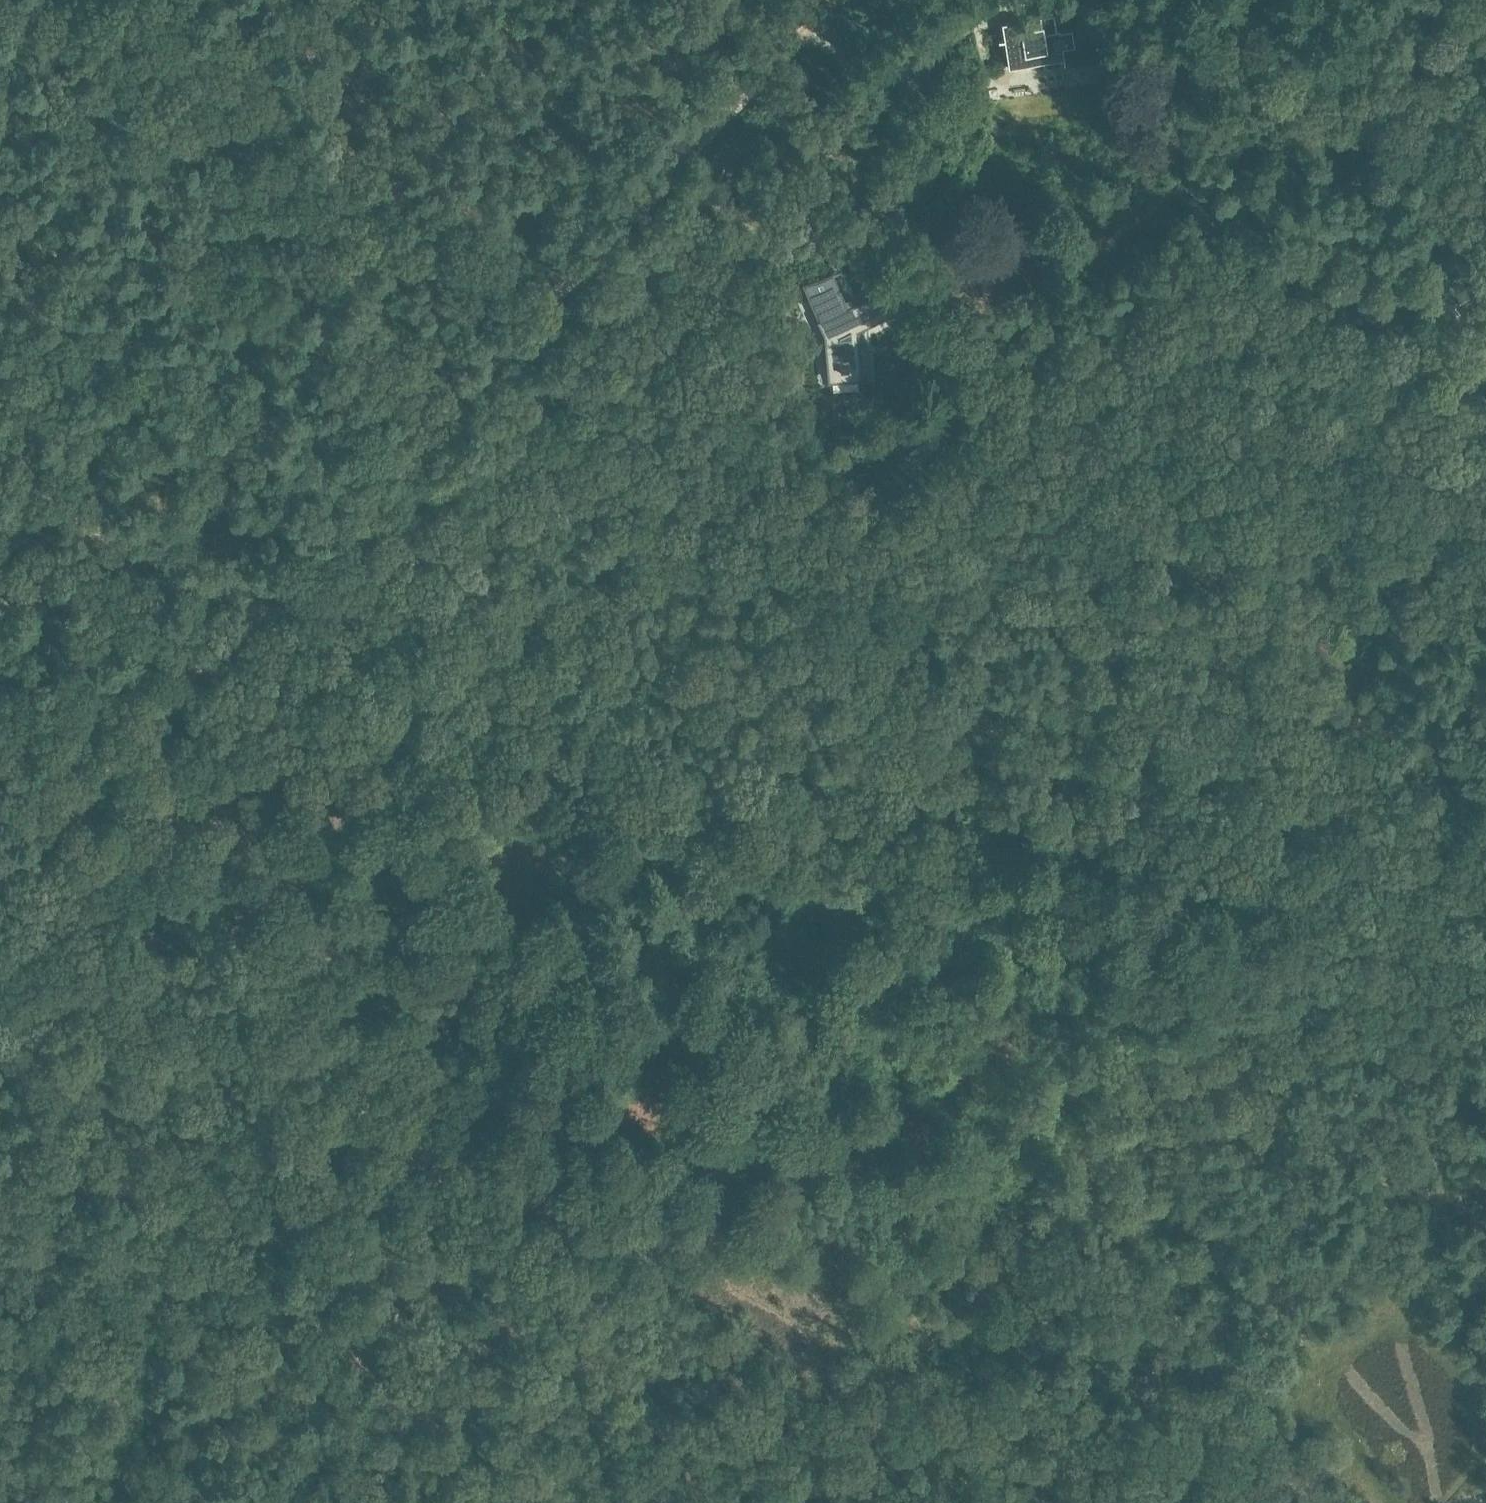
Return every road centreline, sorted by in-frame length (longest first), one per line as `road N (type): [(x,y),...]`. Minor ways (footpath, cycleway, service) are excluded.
road 1 (track): [(191,689),(832,0)]
road 2 (track): [(0,866),(191,689)]

